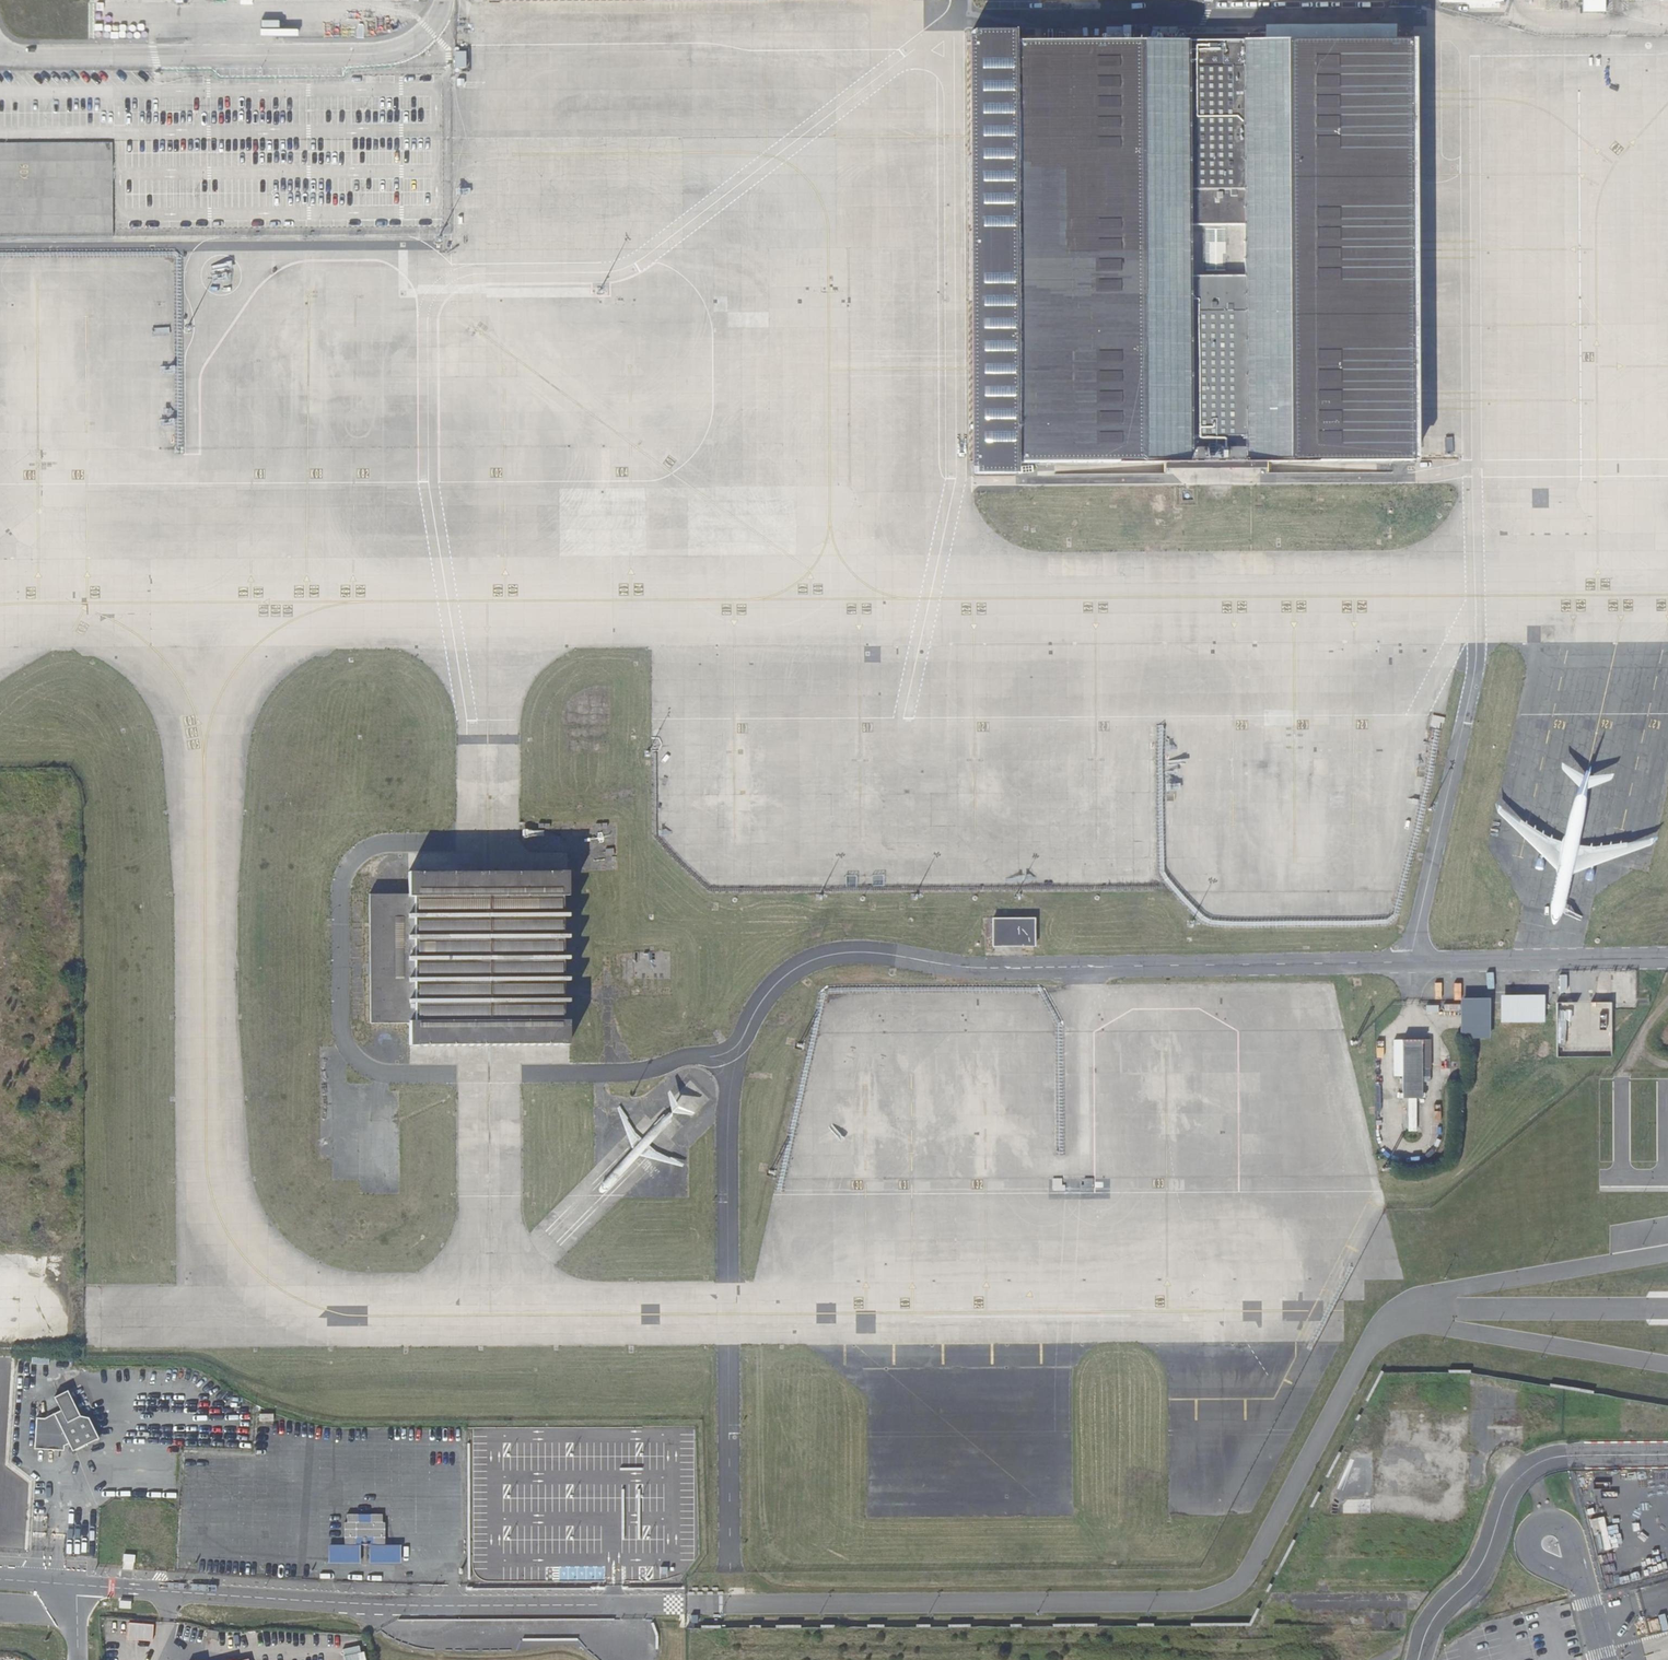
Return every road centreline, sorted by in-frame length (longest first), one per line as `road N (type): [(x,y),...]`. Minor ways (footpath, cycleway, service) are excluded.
road 1 (unclassified): [(685,1605),(322,1602),(0,1580)]

